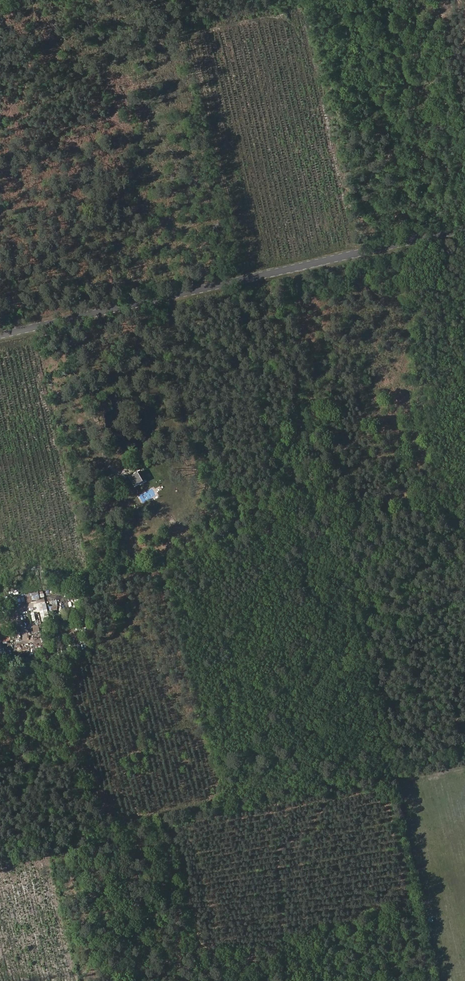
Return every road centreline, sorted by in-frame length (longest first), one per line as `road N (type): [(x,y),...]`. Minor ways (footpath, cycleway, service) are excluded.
road 1 (tertiary): [(464,229),(0,335)]
road 2 (track): [(288,980),(282,847),(335,796),(338,783),(464,737)]

